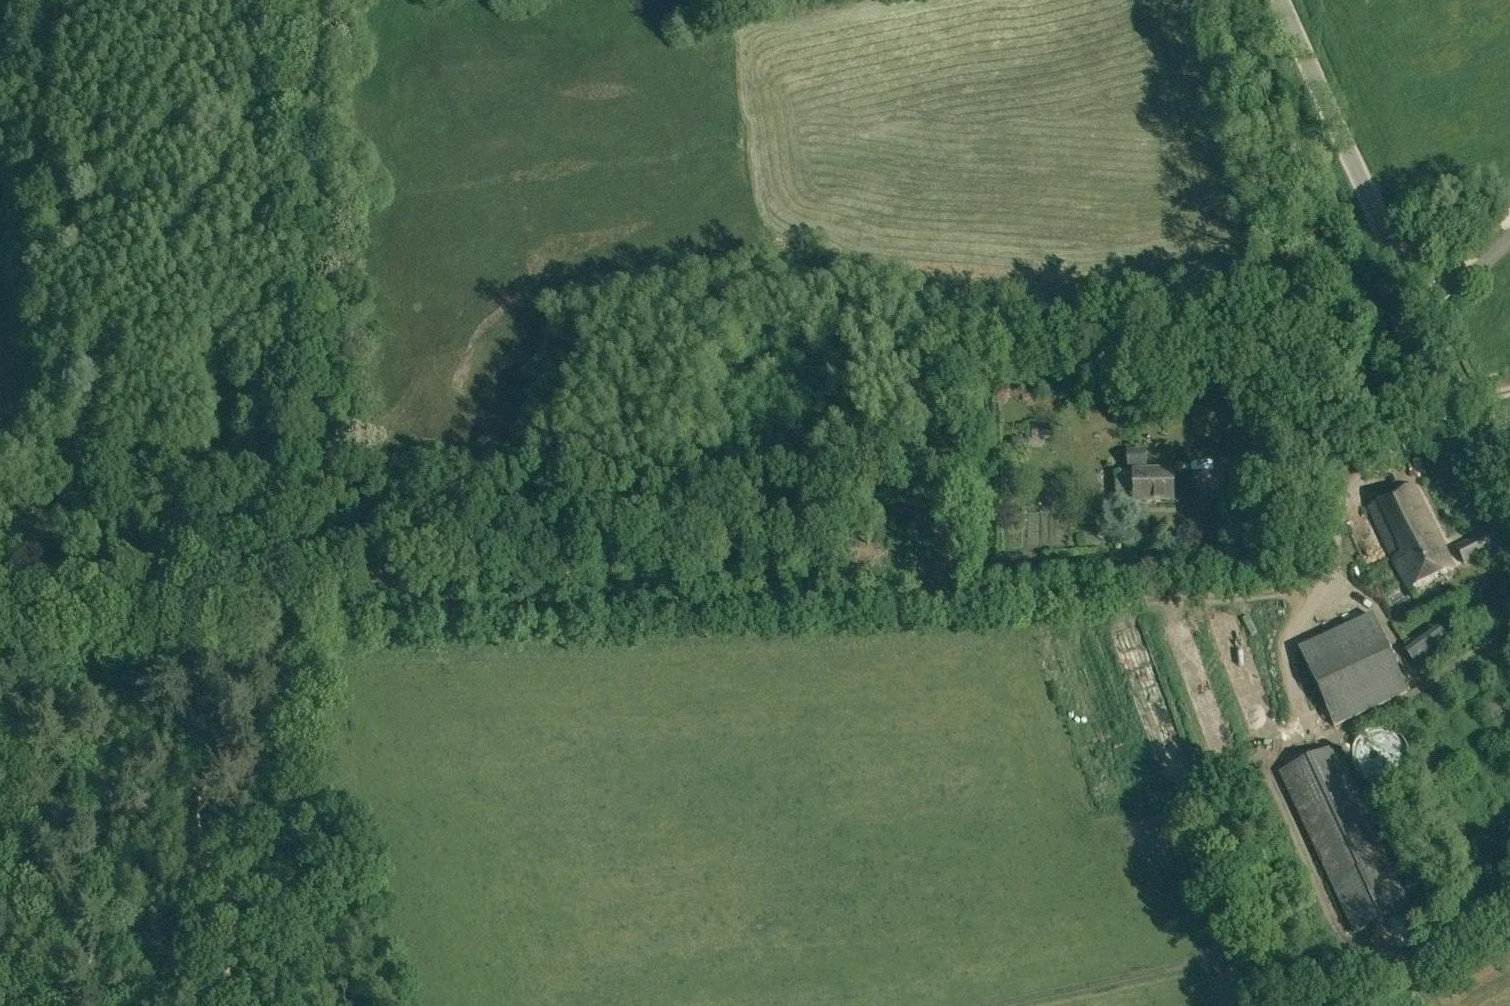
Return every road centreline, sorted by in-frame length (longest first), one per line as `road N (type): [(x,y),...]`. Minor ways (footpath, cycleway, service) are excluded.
road 1 (track): [(324,620),(1105,603)]
road 2 (unclassified): [(1509,514),(1279,0)]

